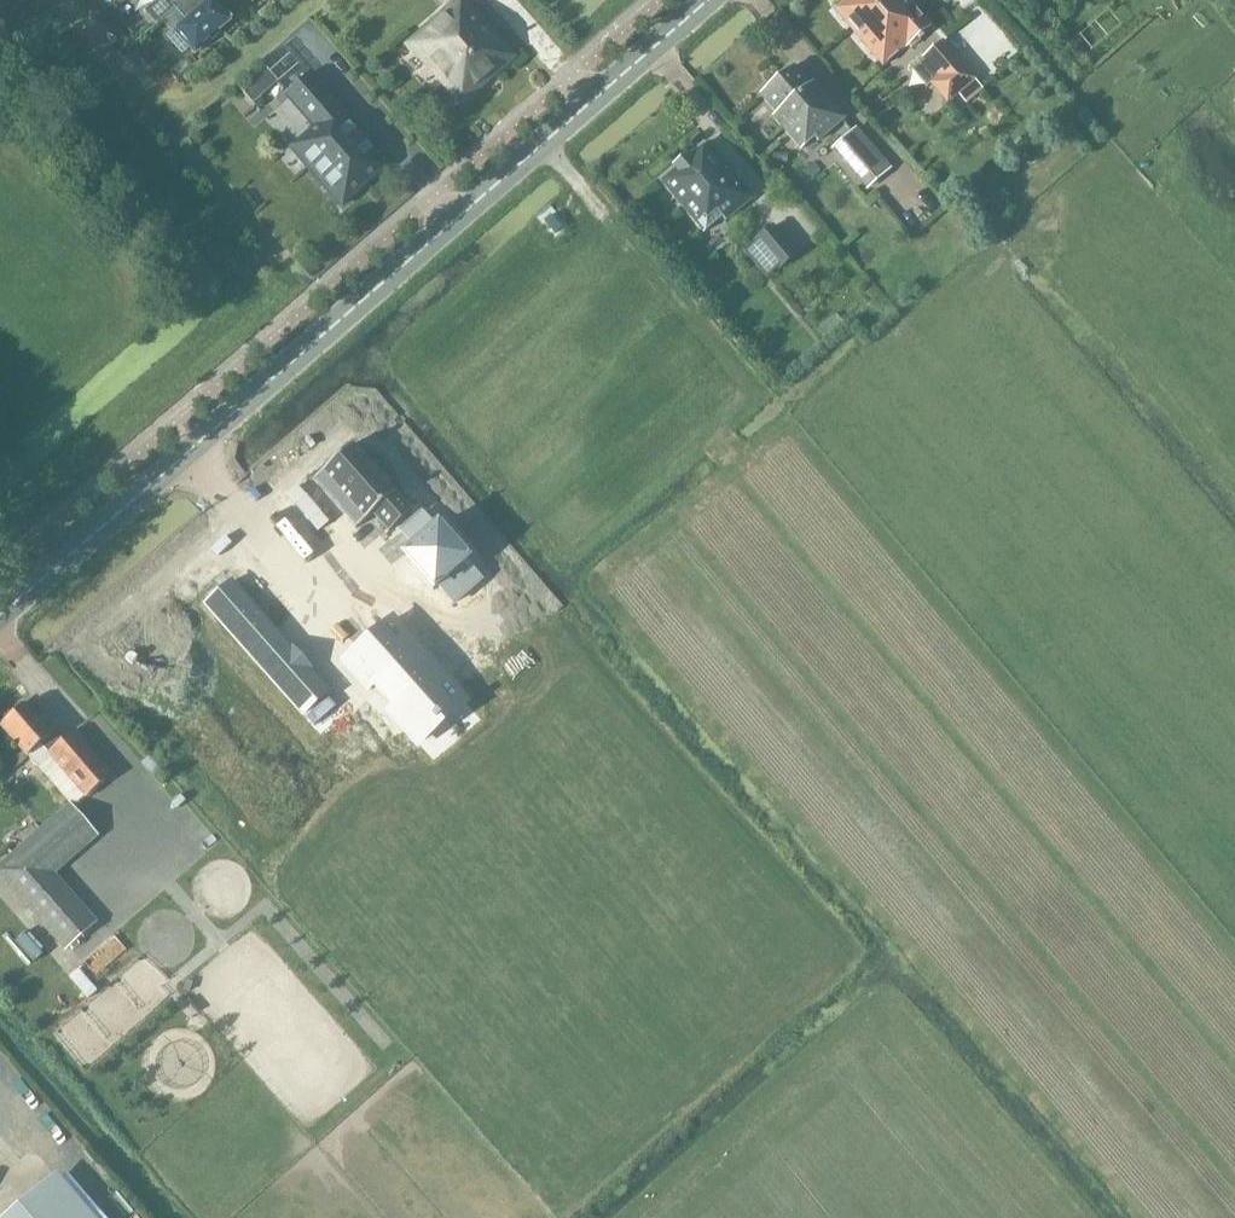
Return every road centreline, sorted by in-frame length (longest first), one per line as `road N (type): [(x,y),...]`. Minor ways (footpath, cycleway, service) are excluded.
road 1 (tertiary): [(0,617),(709,0)]

